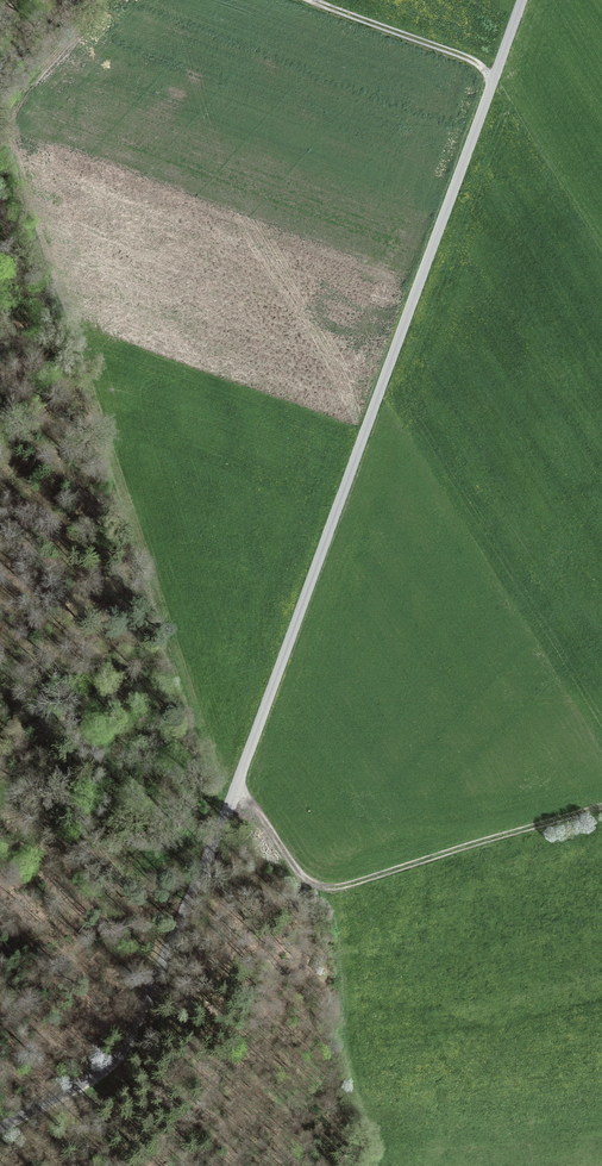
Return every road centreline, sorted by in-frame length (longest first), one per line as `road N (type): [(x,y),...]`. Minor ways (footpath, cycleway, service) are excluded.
road 1 (unclassified): [(521,0),(235,786),(143,1014),(99,1071),(0,1129)]
road 2 (track): [(601,810),(352,886),(322,886),(298,874),(235,786)]
road 3 (track): [(315,0),(496,73)]

